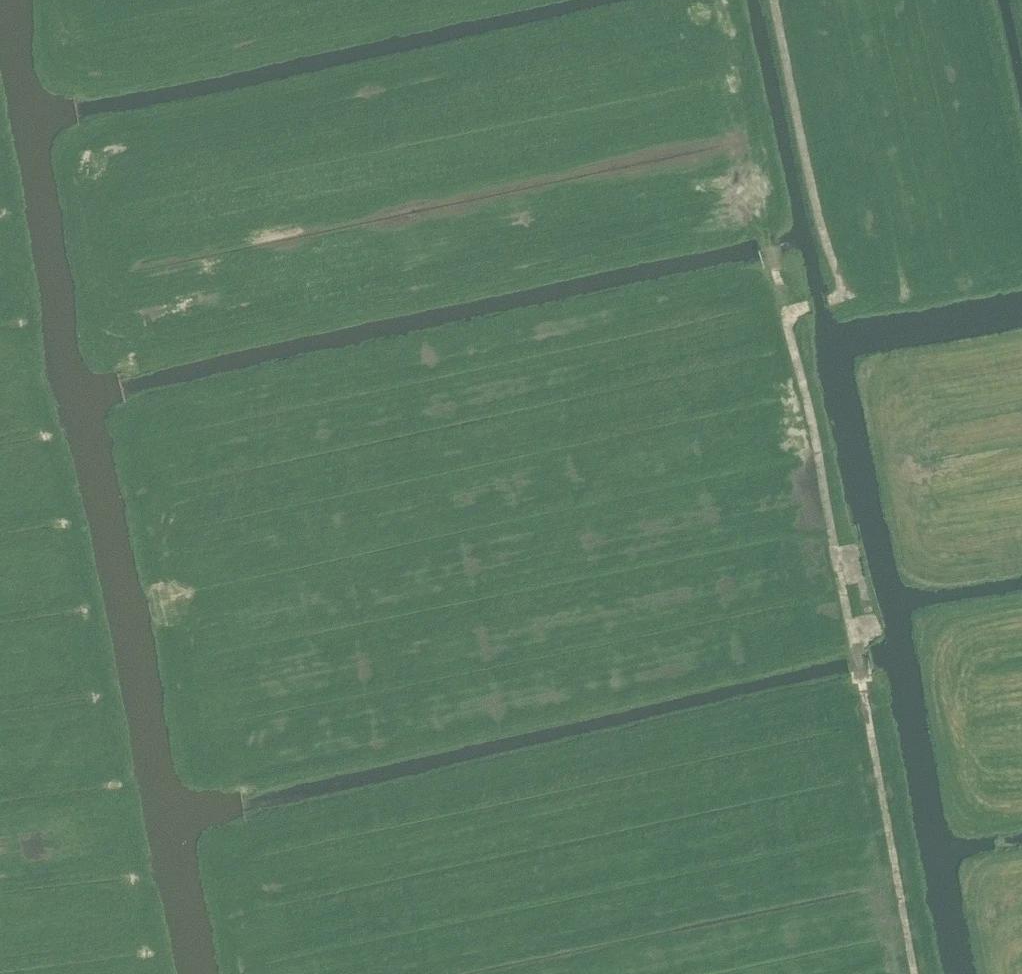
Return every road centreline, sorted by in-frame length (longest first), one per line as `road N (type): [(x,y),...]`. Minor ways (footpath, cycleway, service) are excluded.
road 1 (track): [(919,973),(861,646),(766,222),(769,173),(728,0)]

